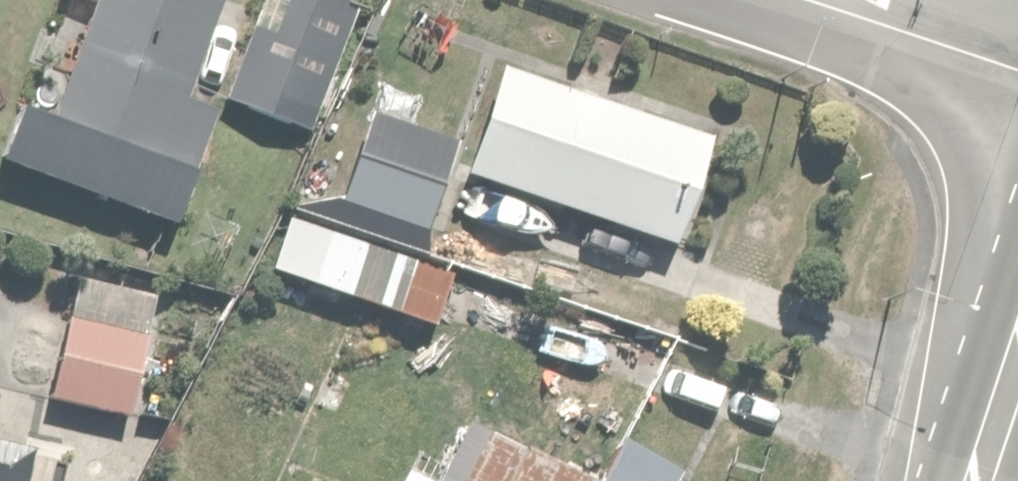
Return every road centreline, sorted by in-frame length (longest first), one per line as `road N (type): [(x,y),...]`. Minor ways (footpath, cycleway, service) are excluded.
road 1 (residential): [(1017,70),(806,0)]

